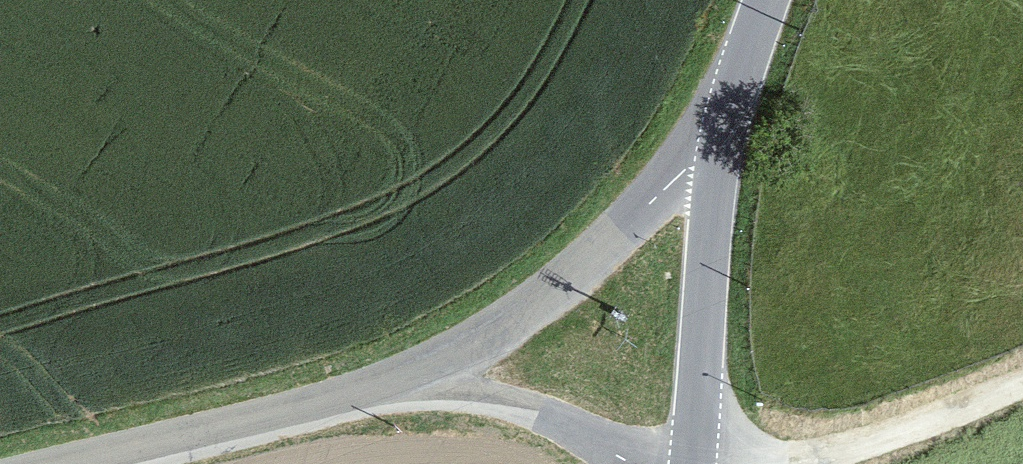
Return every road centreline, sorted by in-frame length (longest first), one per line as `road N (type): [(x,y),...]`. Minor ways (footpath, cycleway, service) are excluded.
road 1 (unclassified): [(372,387),(503,325),(551,293),(722,135)]
road 2 (tertiary): [(690,463),(722,135)]
road 3 (tertiary): [(77,463),(372,387)]
road 4 (tertiary): [(372,387),(527,410),(635,463)]
road 5 (tertiary): [(722,135),(765,0)]

